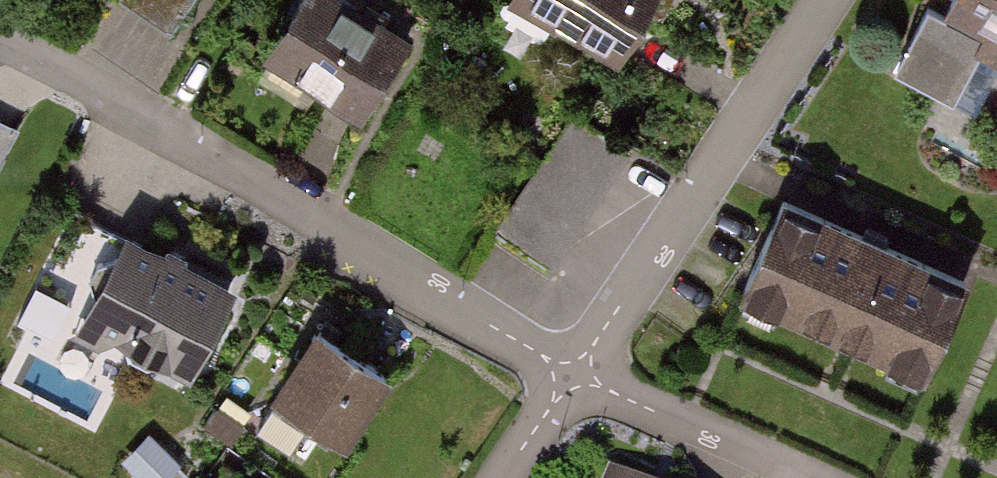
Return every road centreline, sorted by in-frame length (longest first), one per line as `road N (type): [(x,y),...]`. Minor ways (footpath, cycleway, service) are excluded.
road 1 (residential): [(572,374),(0,38)]
road 2 (residential): [(572,374),(823,0)]
road 3 (residential): [(810,477),(572,374)]
road 4 (residential): [(503,477),(572,374)]

